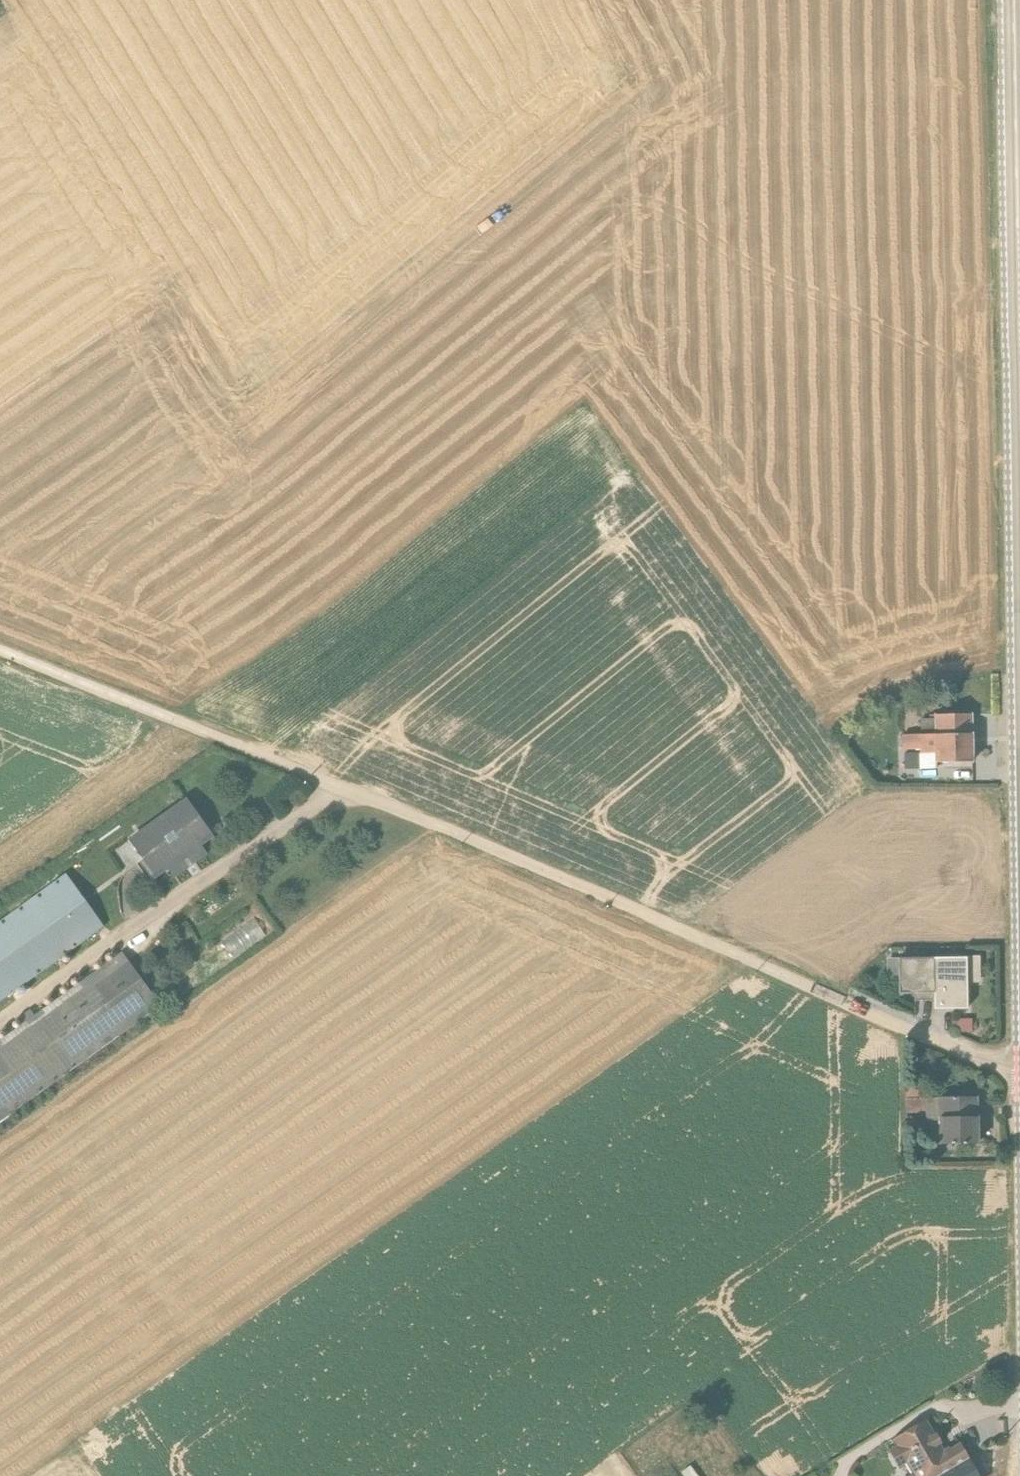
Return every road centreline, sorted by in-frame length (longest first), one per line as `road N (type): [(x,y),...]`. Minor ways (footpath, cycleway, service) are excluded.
road 1 (unclassified): [(1019,1073),(0,651)]
road 2 (primary): [(1019,376),(1014,0)]

